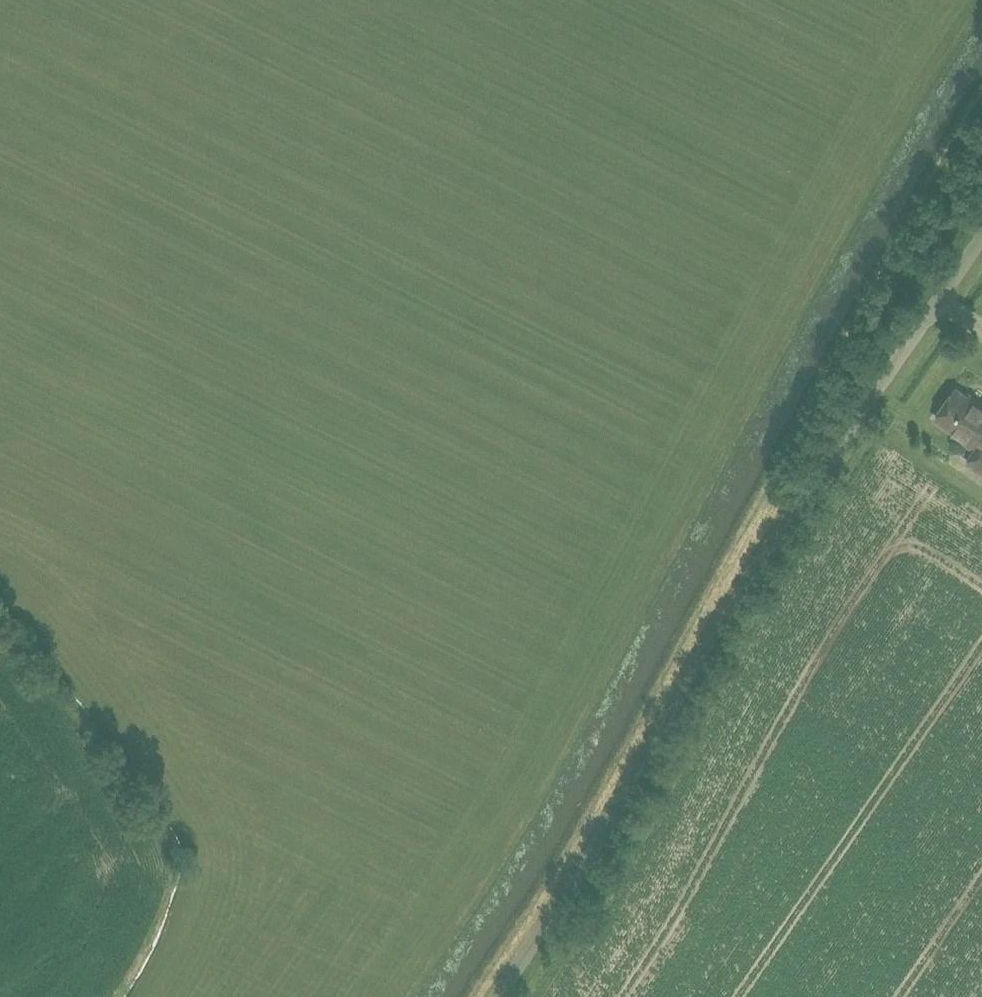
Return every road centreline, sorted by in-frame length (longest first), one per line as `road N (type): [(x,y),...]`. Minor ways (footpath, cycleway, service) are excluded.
road 1 (unclassified): [(499,996),(806,497),(981,241)]

